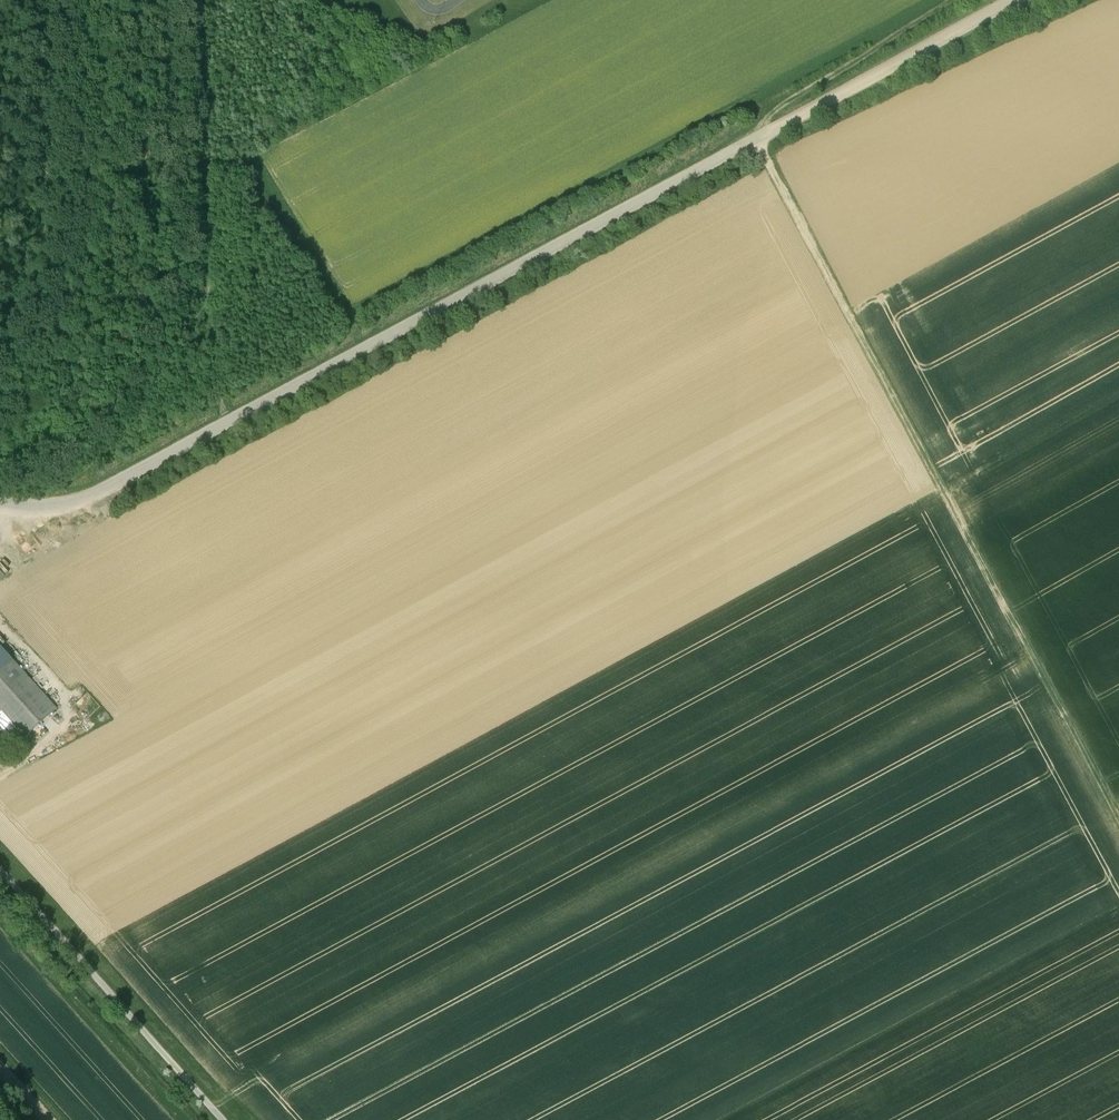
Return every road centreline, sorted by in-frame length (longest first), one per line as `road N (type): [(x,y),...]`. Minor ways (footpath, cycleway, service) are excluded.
road 1 (track): [(1016,0),(99,493),(55,507),(0,504)]
road 2 (track): [(754,143),(1118,828)]
road 3 (track): [(0,870),(225,1119)]

